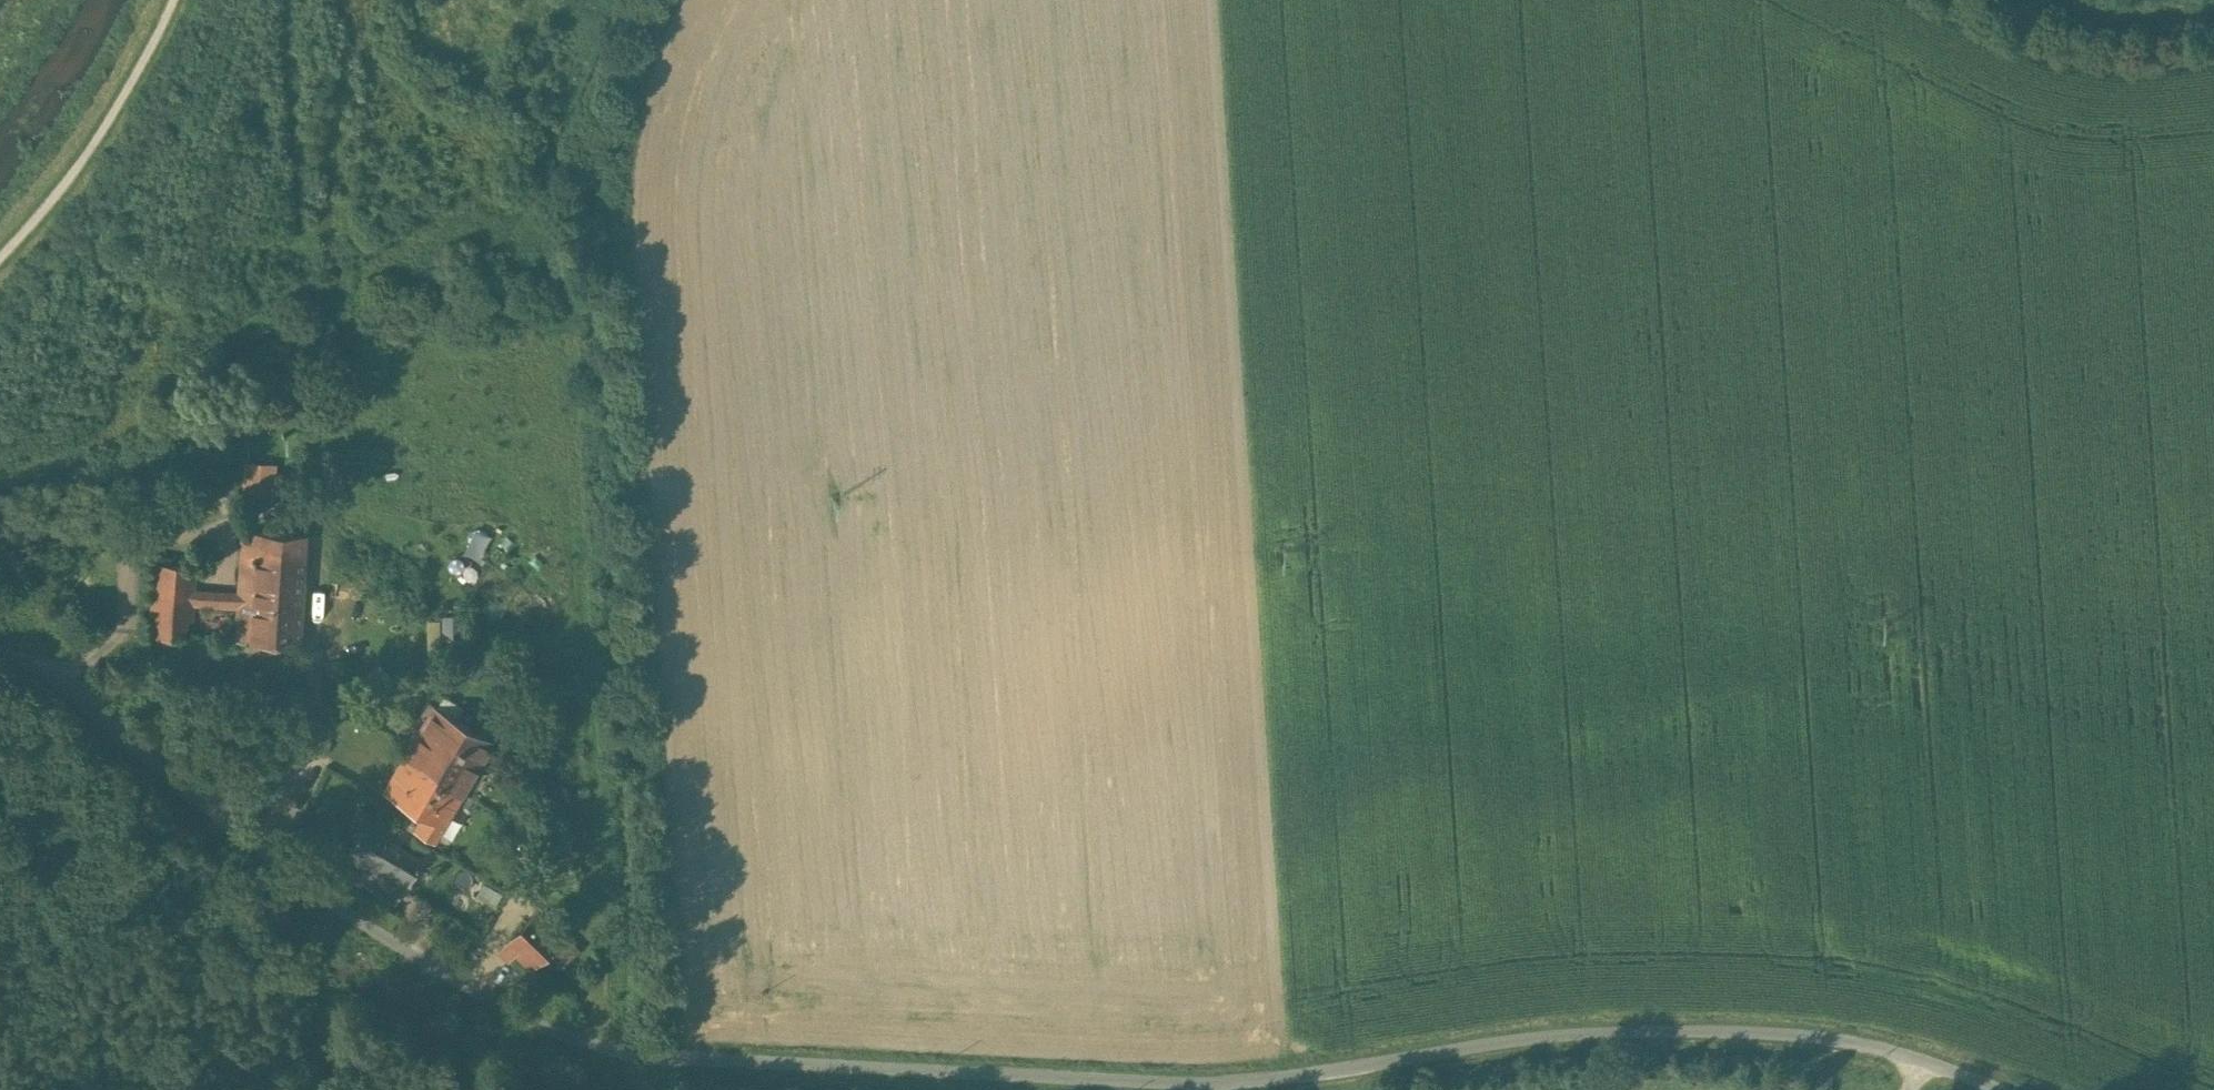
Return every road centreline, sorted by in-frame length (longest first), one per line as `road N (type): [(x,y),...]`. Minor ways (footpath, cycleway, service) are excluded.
road 1 (unclassified): [(1981,1089),(1852,1048),(1742,1037),(1513,1045),(1285,1078),(1167,1085),(651,1057),(556,1031),(294,878),(61,685),(0,656)]

